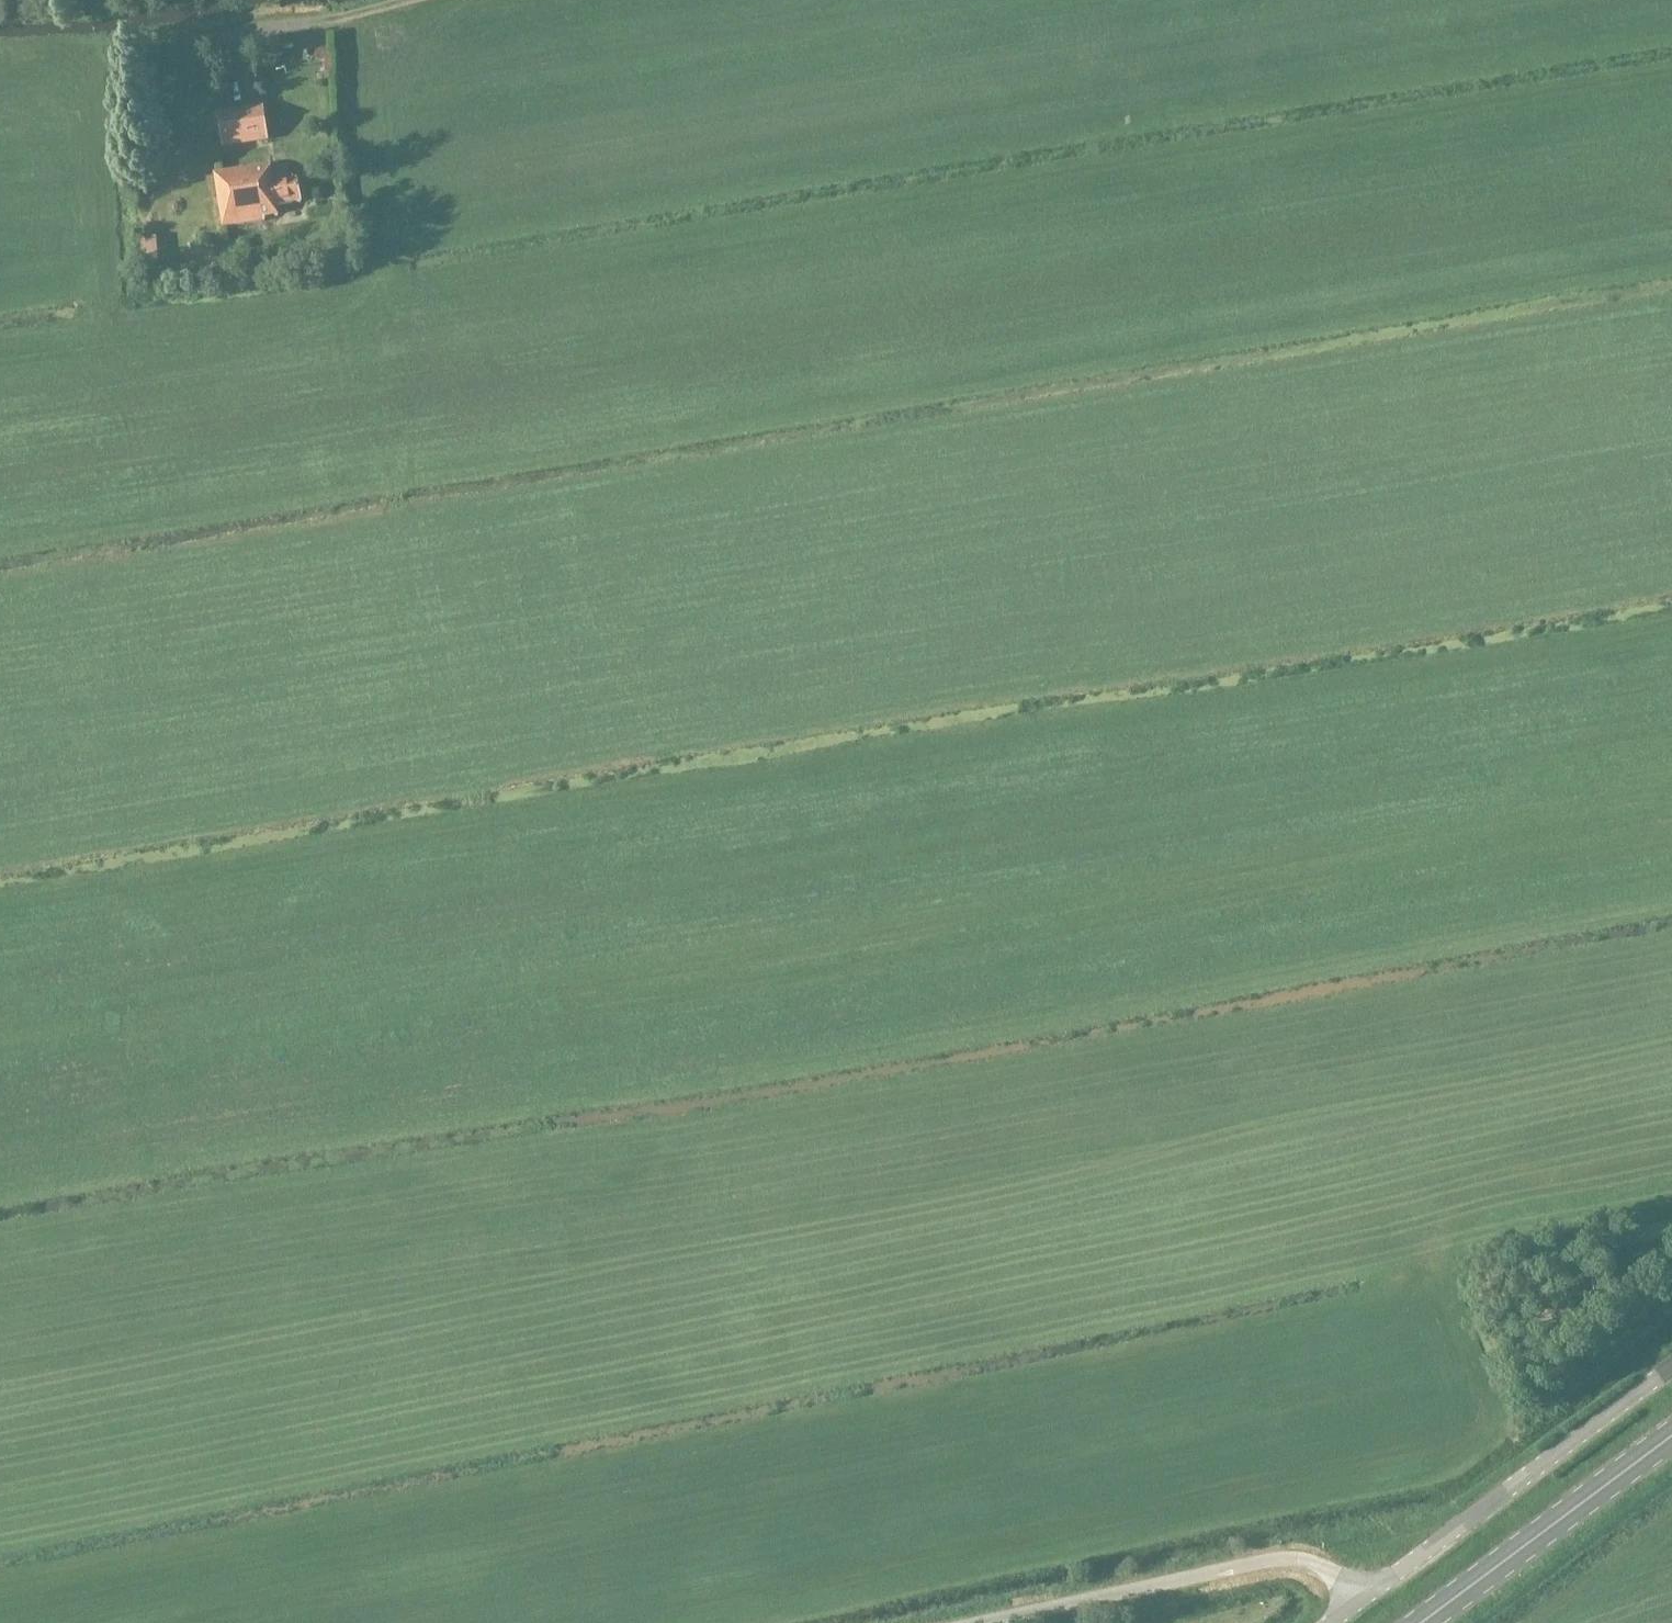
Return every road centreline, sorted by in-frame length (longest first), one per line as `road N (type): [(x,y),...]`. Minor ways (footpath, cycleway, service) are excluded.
road 1 (unclassified): [(980,1622),(1287,1561),(1329,1573),(1360,1603)]
road 2 (unclassified): [(1360,1603),(1671,1367)]
road 3 (primary): [(1424,1622),(1671,1436)]

